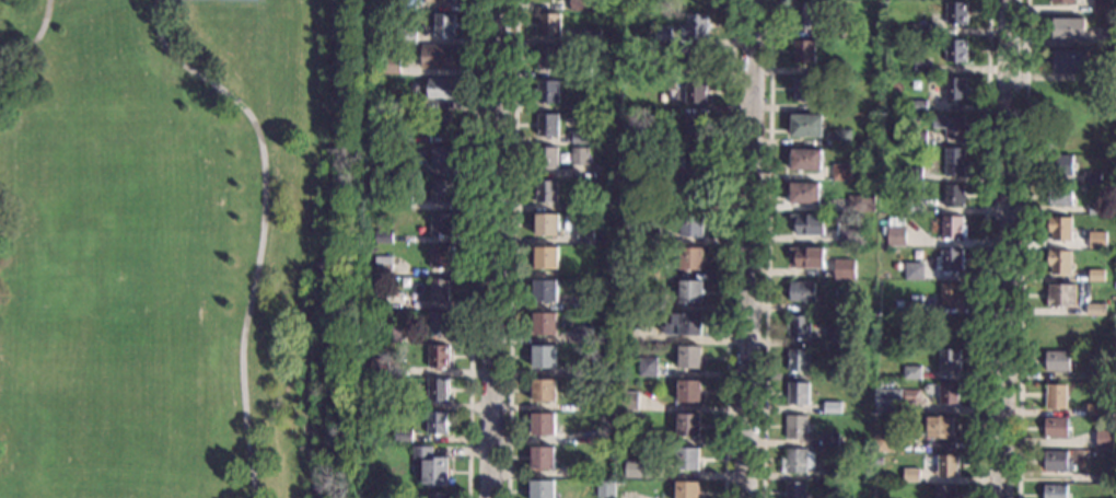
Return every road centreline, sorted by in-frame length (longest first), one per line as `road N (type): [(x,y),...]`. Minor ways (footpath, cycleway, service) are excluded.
road 1 (residential): [(1002,497),(1014,0)]
road 2 (residential): [(491,497),(501,0)]
road 3 (residential): [(748,497),(754,0)]

